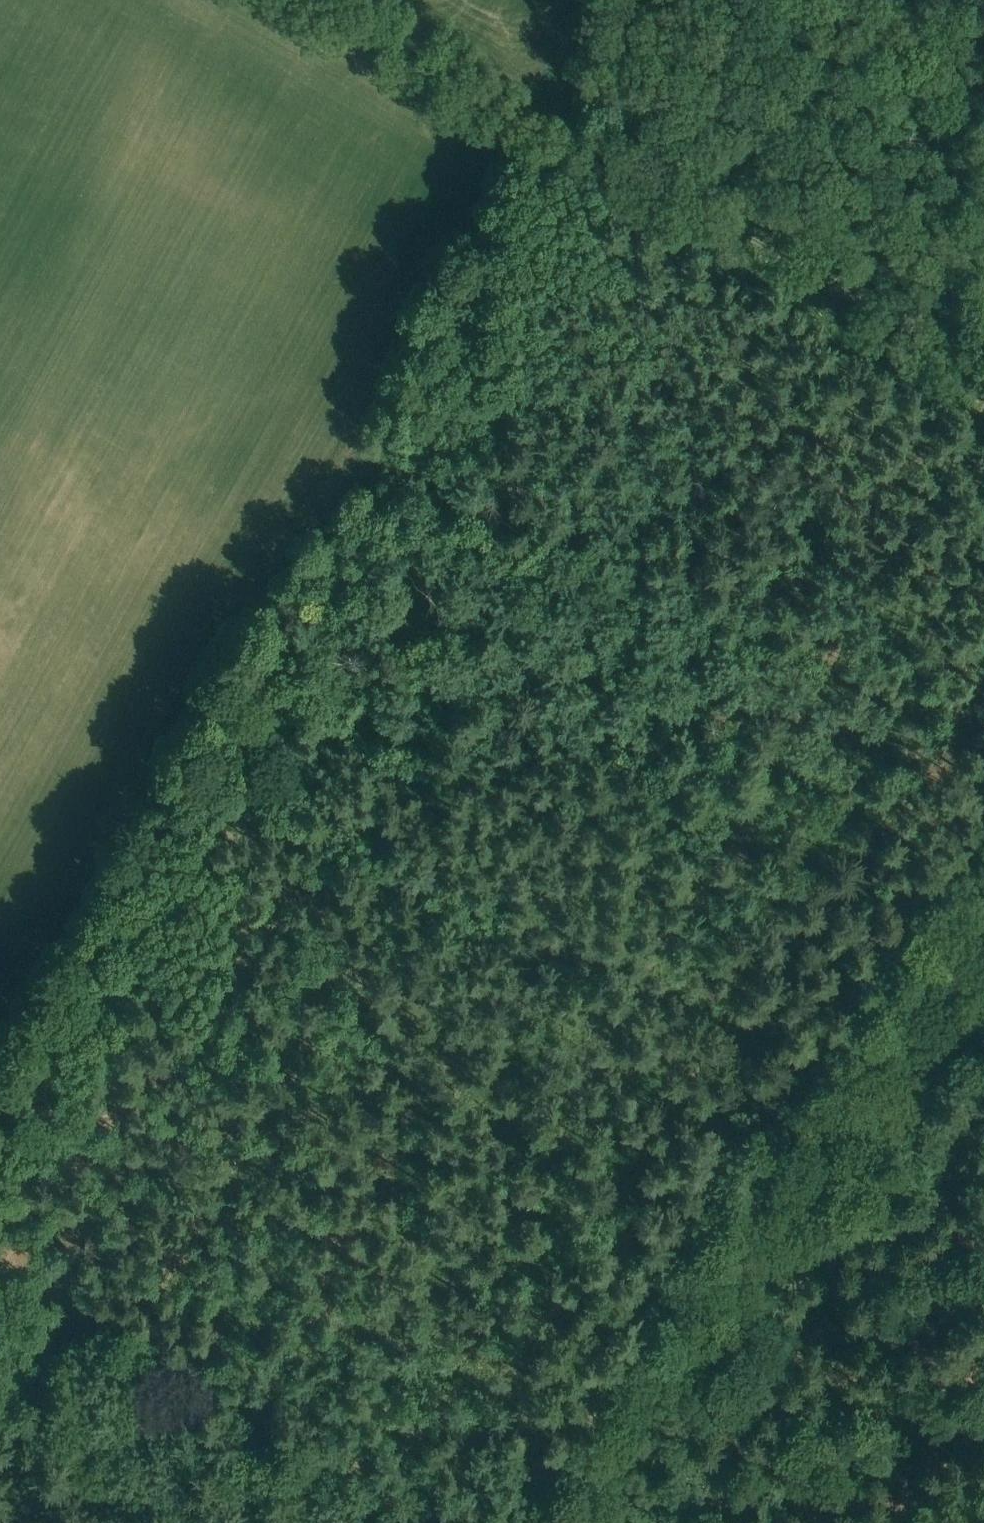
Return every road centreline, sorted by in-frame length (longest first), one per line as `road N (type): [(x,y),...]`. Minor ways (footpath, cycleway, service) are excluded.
road 1 (track): [(329,0),(983,365)]
road 2 (track): [(602,1522),(860,1100),(983,927)]
road 3 (track): [(860,1100),(983,1170)]

